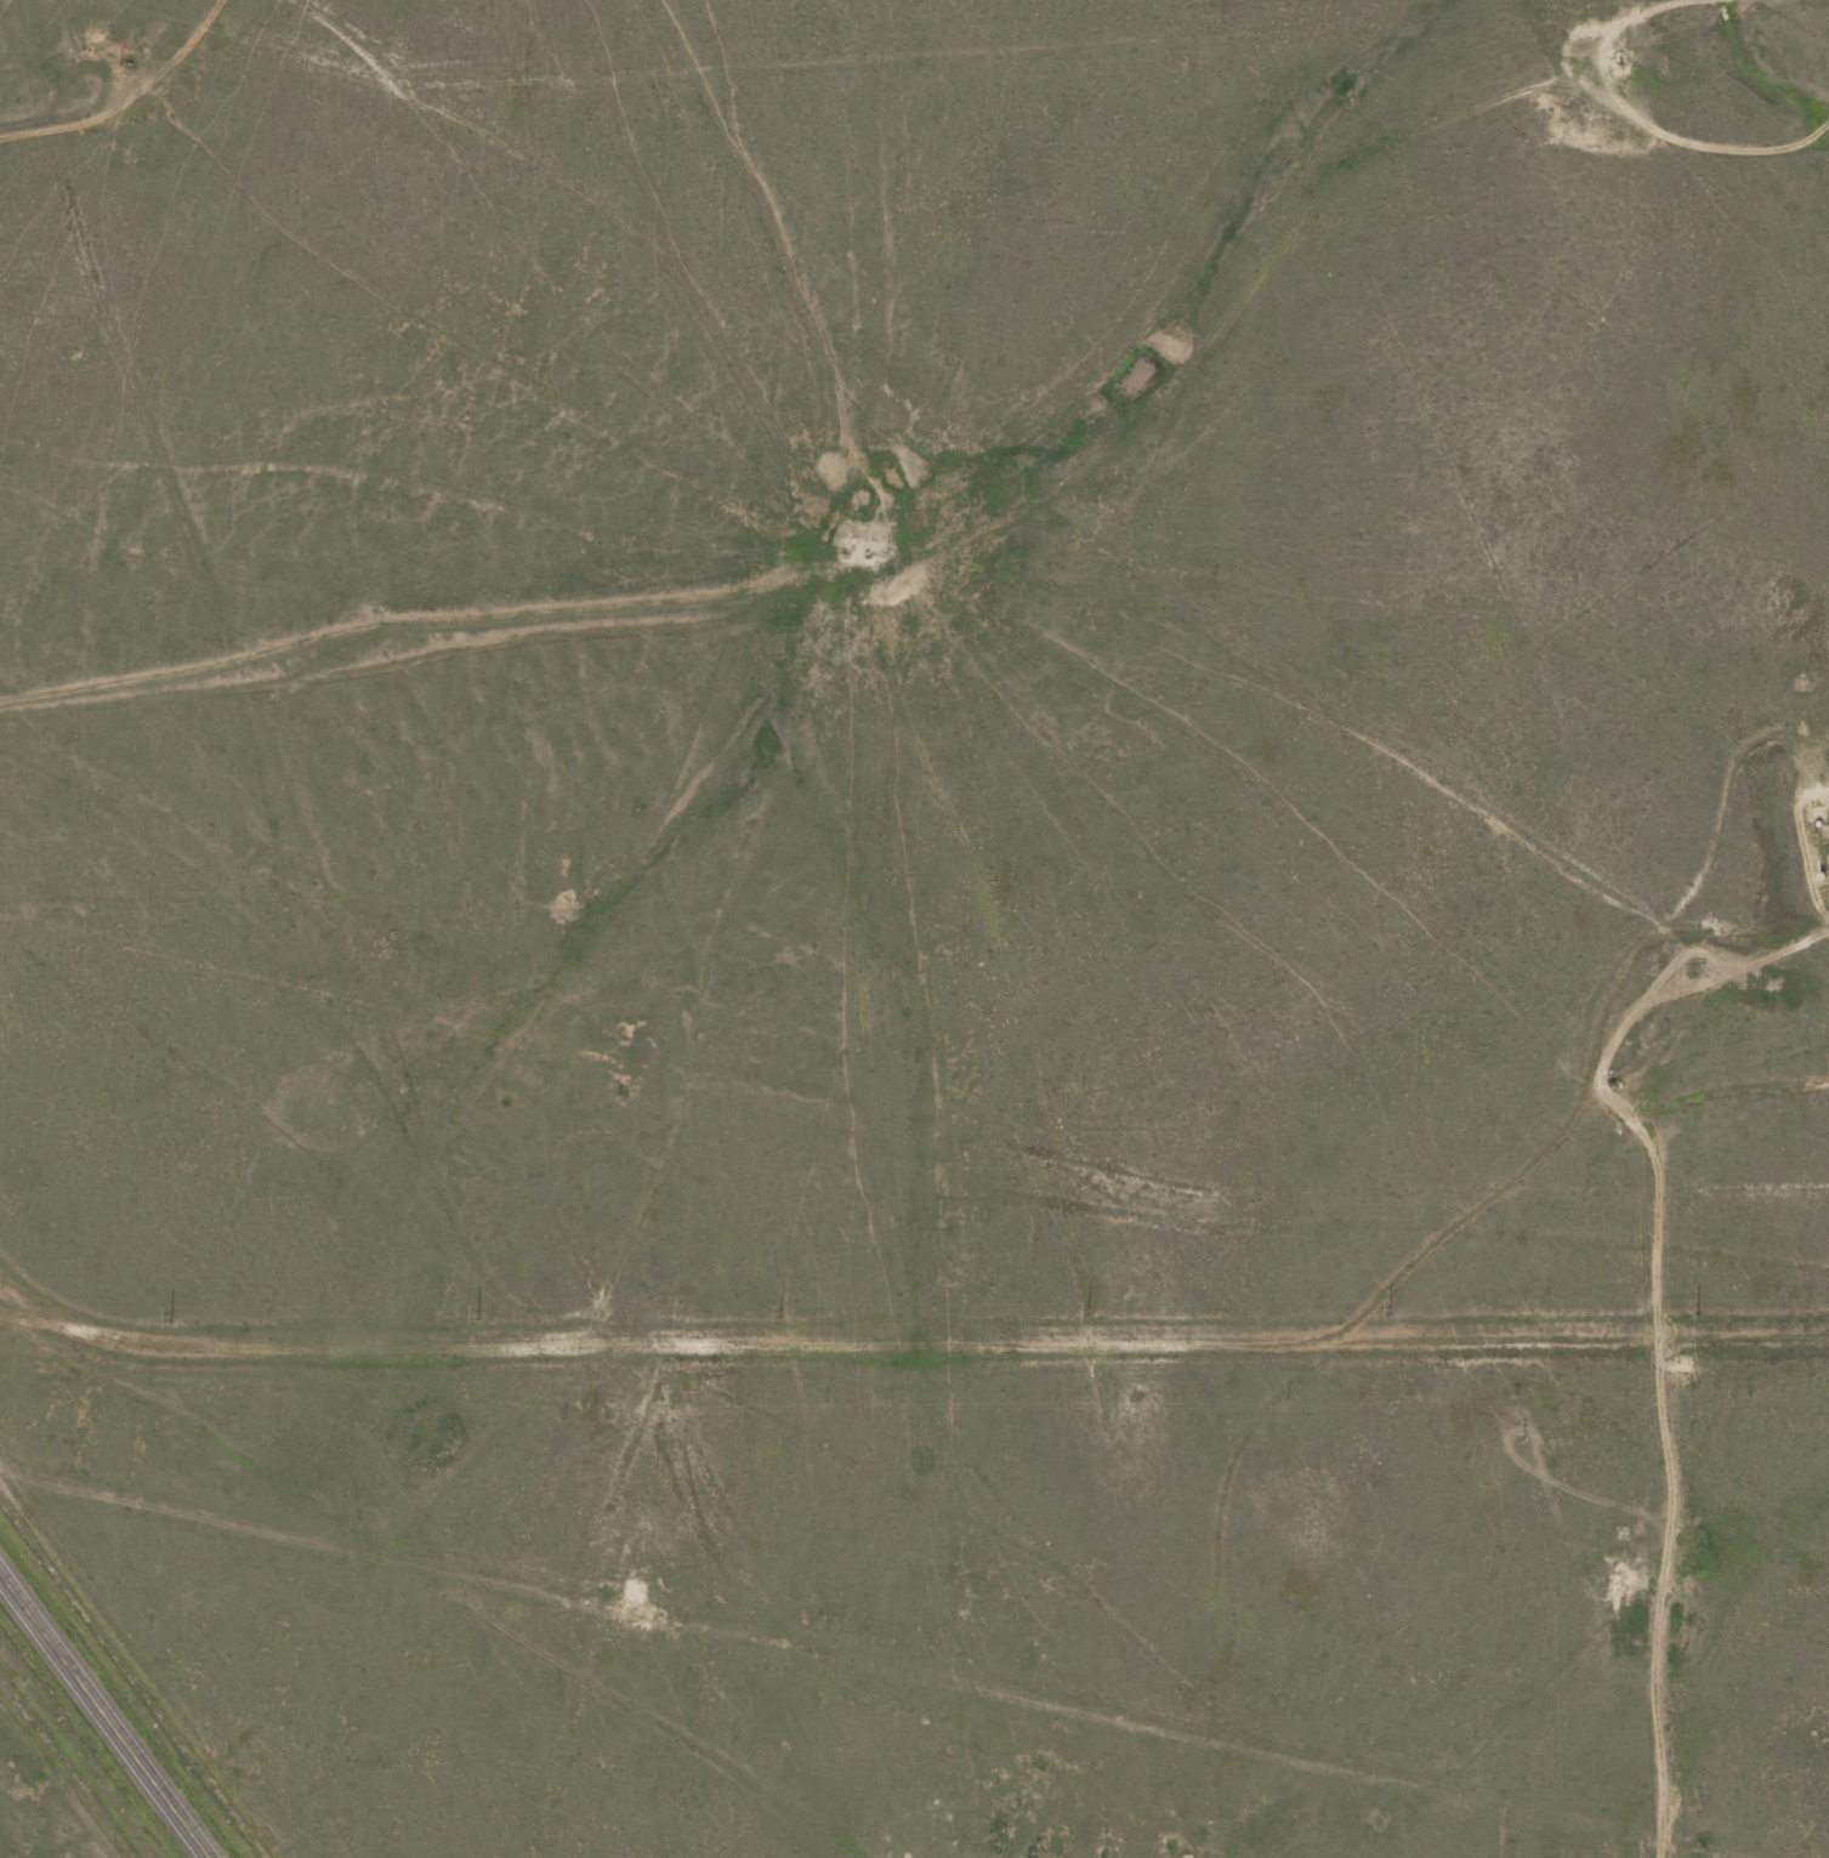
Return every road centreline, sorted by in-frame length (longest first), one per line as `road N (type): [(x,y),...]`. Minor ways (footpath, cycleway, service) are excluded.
road 1 (primary): [(0,1567),(214,1857)]

